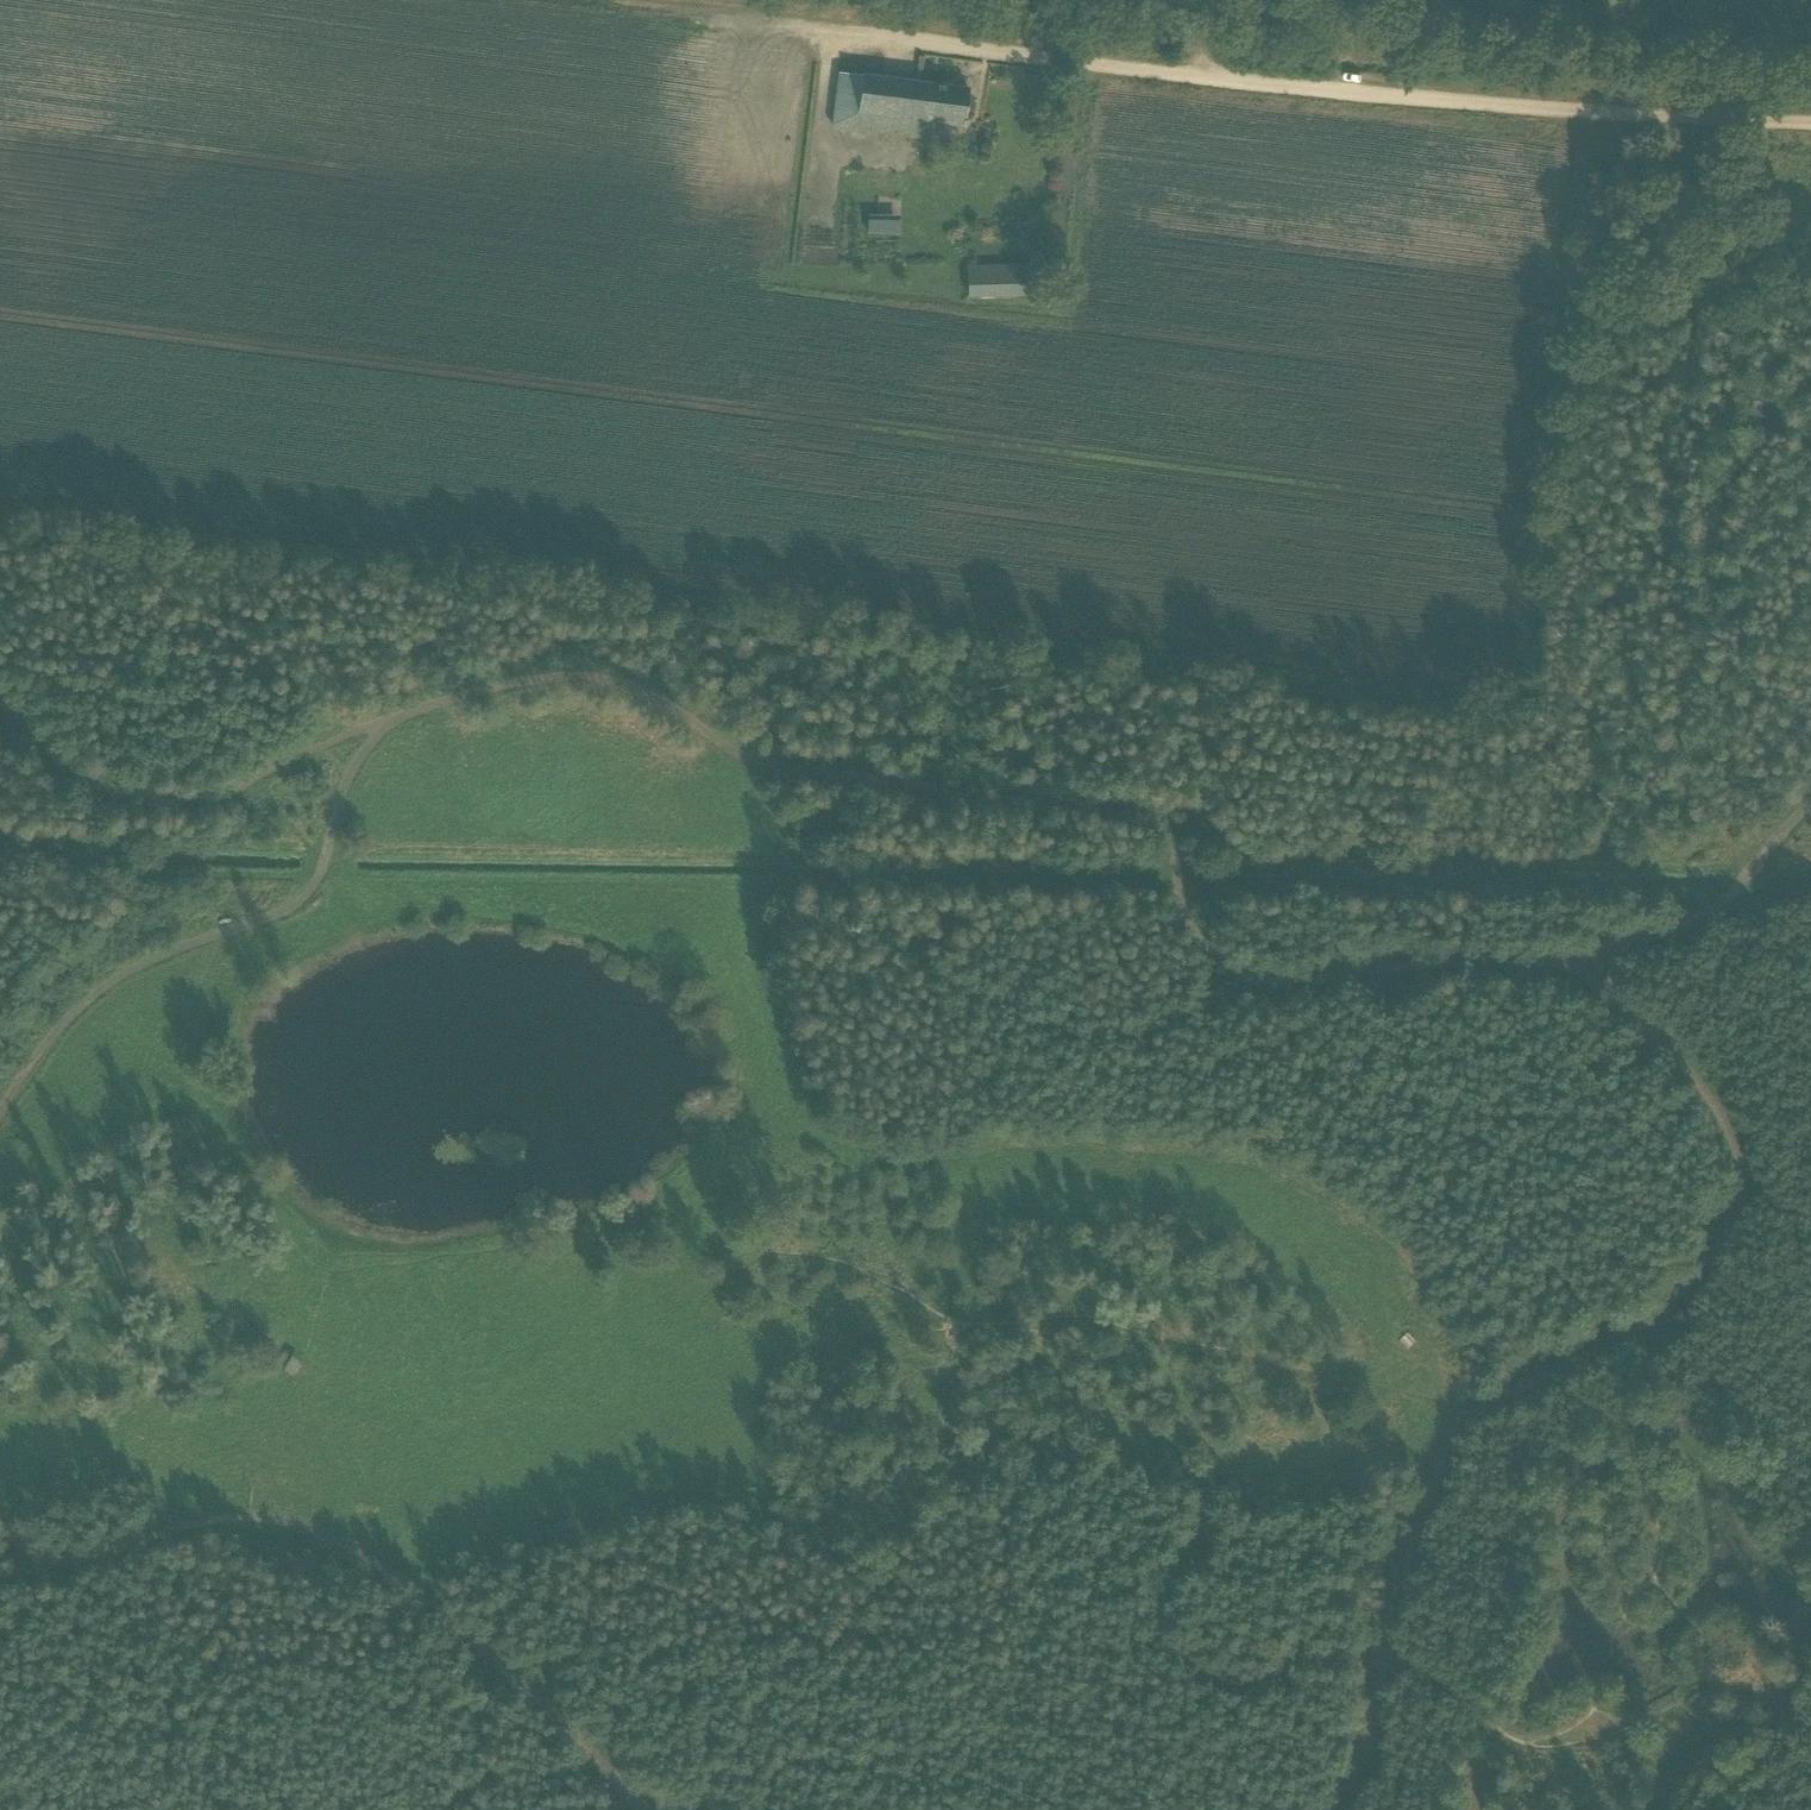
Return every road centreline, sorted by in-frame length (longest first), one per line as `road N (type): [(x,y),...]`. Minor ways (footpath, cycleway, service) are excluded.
road 1 (track): [(378,731),(514,687),(611,682),(684,714),(766,769),(839,764),(1135,810),(1171,845),(1191,935),(1248,982),(1277,988),(1346,971),(1502,963),(1563,968)]
road 2 (track): [(1563,968),(1672,1055),(1715,1110),(1745,1190),(1732,1222),(1681,1296),(1646,1326),(1463,1423),(1407,1573),(1372,1737),(1337,1809)]
road 3 (track): [(643,1809),(522,1684),(346,1547),(273,1519),(220,1519),(88,1563),(47,1565),(0,1530)]
road 4 (track): [(1810,121),(1554,113),(1217,78),(1230,0)]
road 5 (track): [(0,1115),(79,1008),(125,976),(276,919),(304,900),(319,881),(378,731)]
road 6 (track): [(1217,78),(679,20)]
road 7 (track): [(0,703),(70,781),(103,803),(213,801),(378,731)]
road 8 (track): [(1563,968),(1618,939),(1691,922),(1737,896),(1810,802)]

